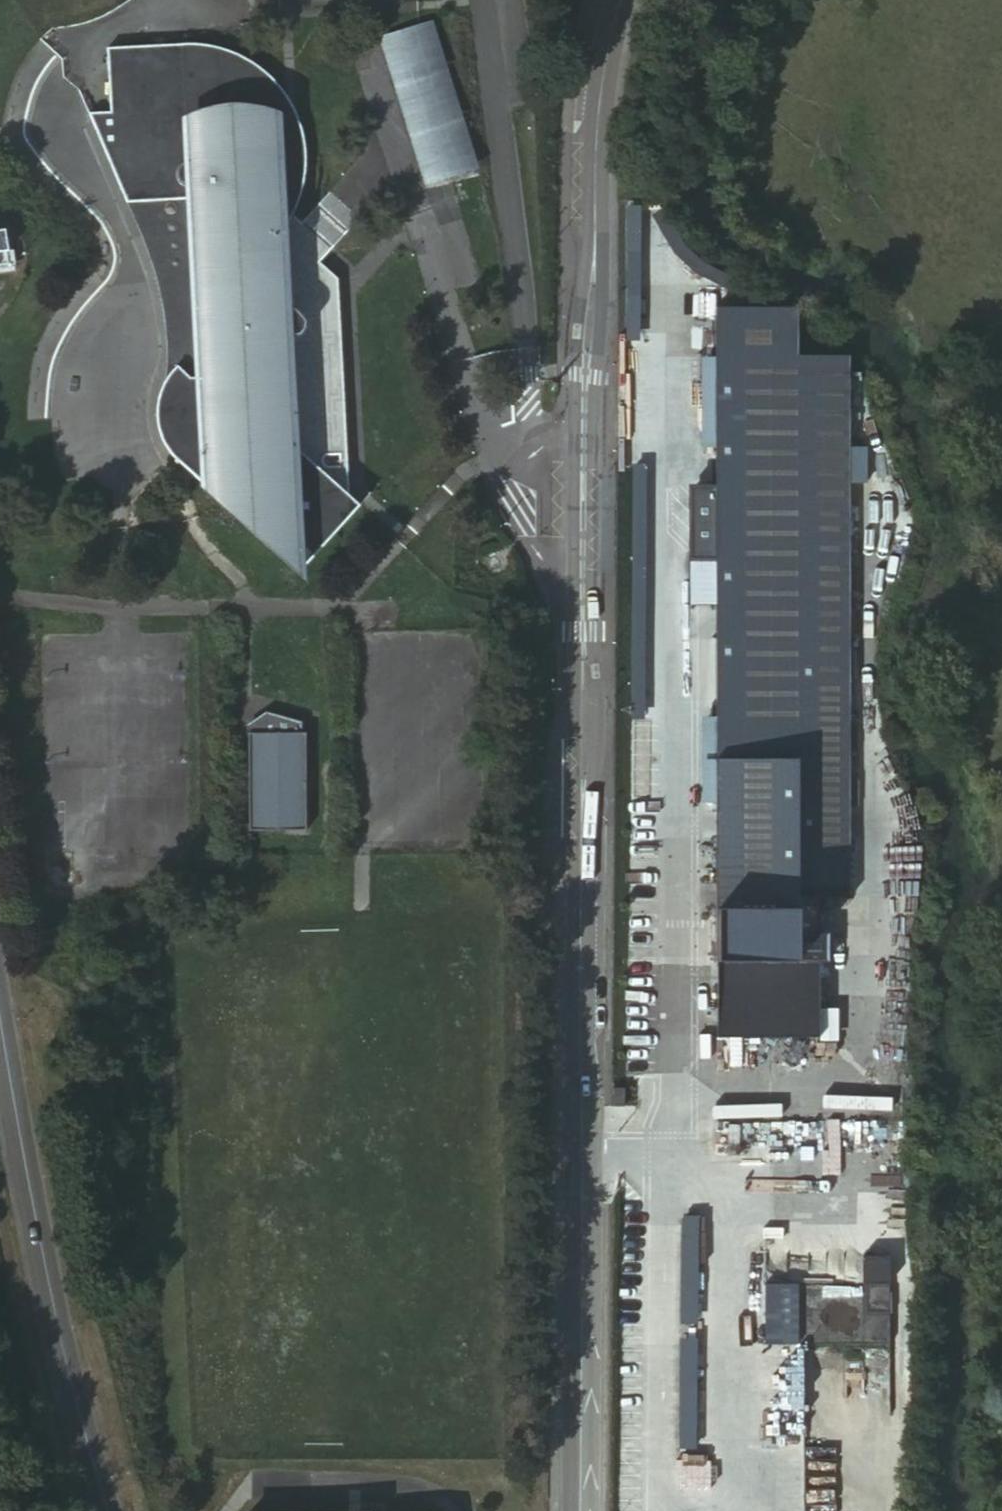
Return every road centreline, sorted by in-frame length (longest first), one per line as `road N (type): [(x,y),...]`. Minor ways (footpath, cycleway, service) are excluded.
road 1 (tertiary): [(621,0),(596,129),(585,374),(579,1510)]
road 2 (tertiary): [(91,1510),(0,1088)]

